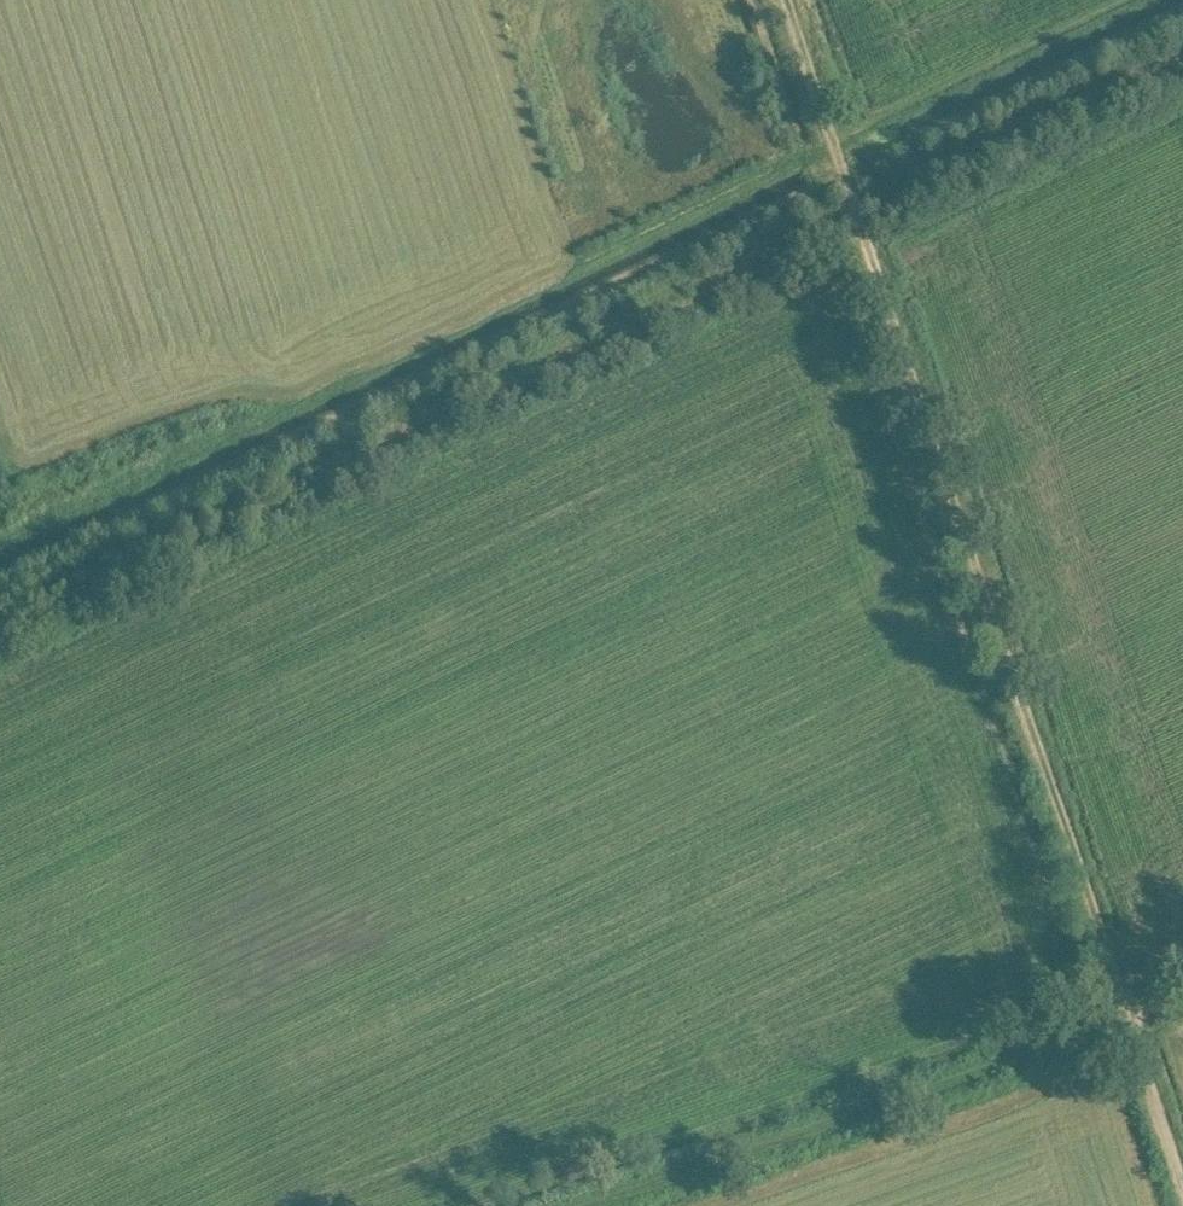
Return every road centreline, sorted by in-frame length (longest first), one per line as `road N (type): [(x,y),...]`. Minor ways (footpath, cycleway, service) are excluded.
road 1 (track): [(1130,1012),(787,0)]
road 2 (track): [(1182,1194),(1130,1012)]

